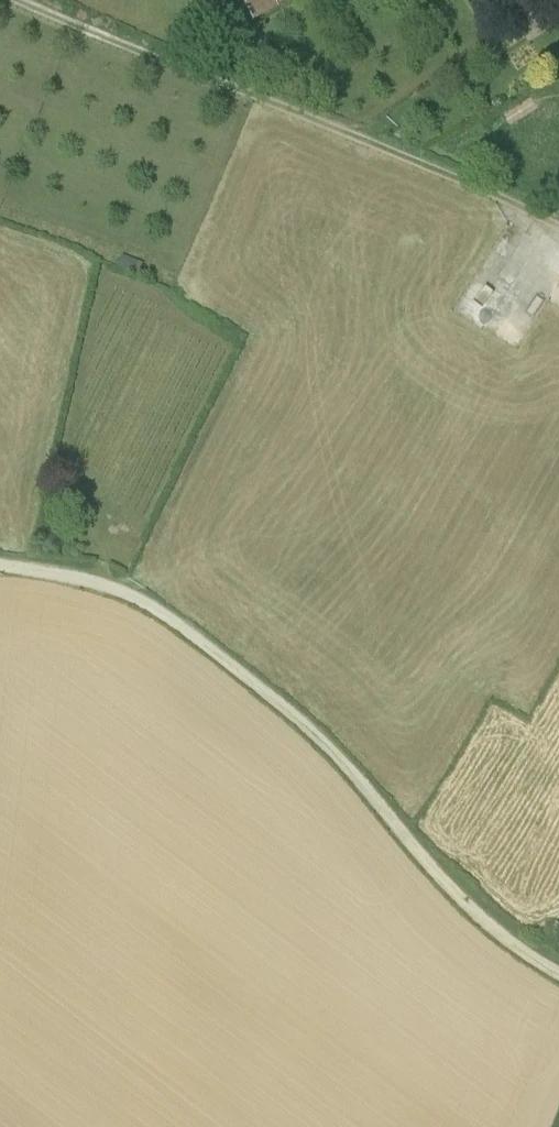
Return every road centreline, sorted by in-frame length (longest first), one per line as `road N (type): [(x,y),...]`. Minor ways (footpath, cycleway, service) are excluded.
road 1 (track): [(0,565),(107,586),(178,623),(328,747),(479,918),(558,976)]
road 2 (track): [(25,0),(558,225)]

